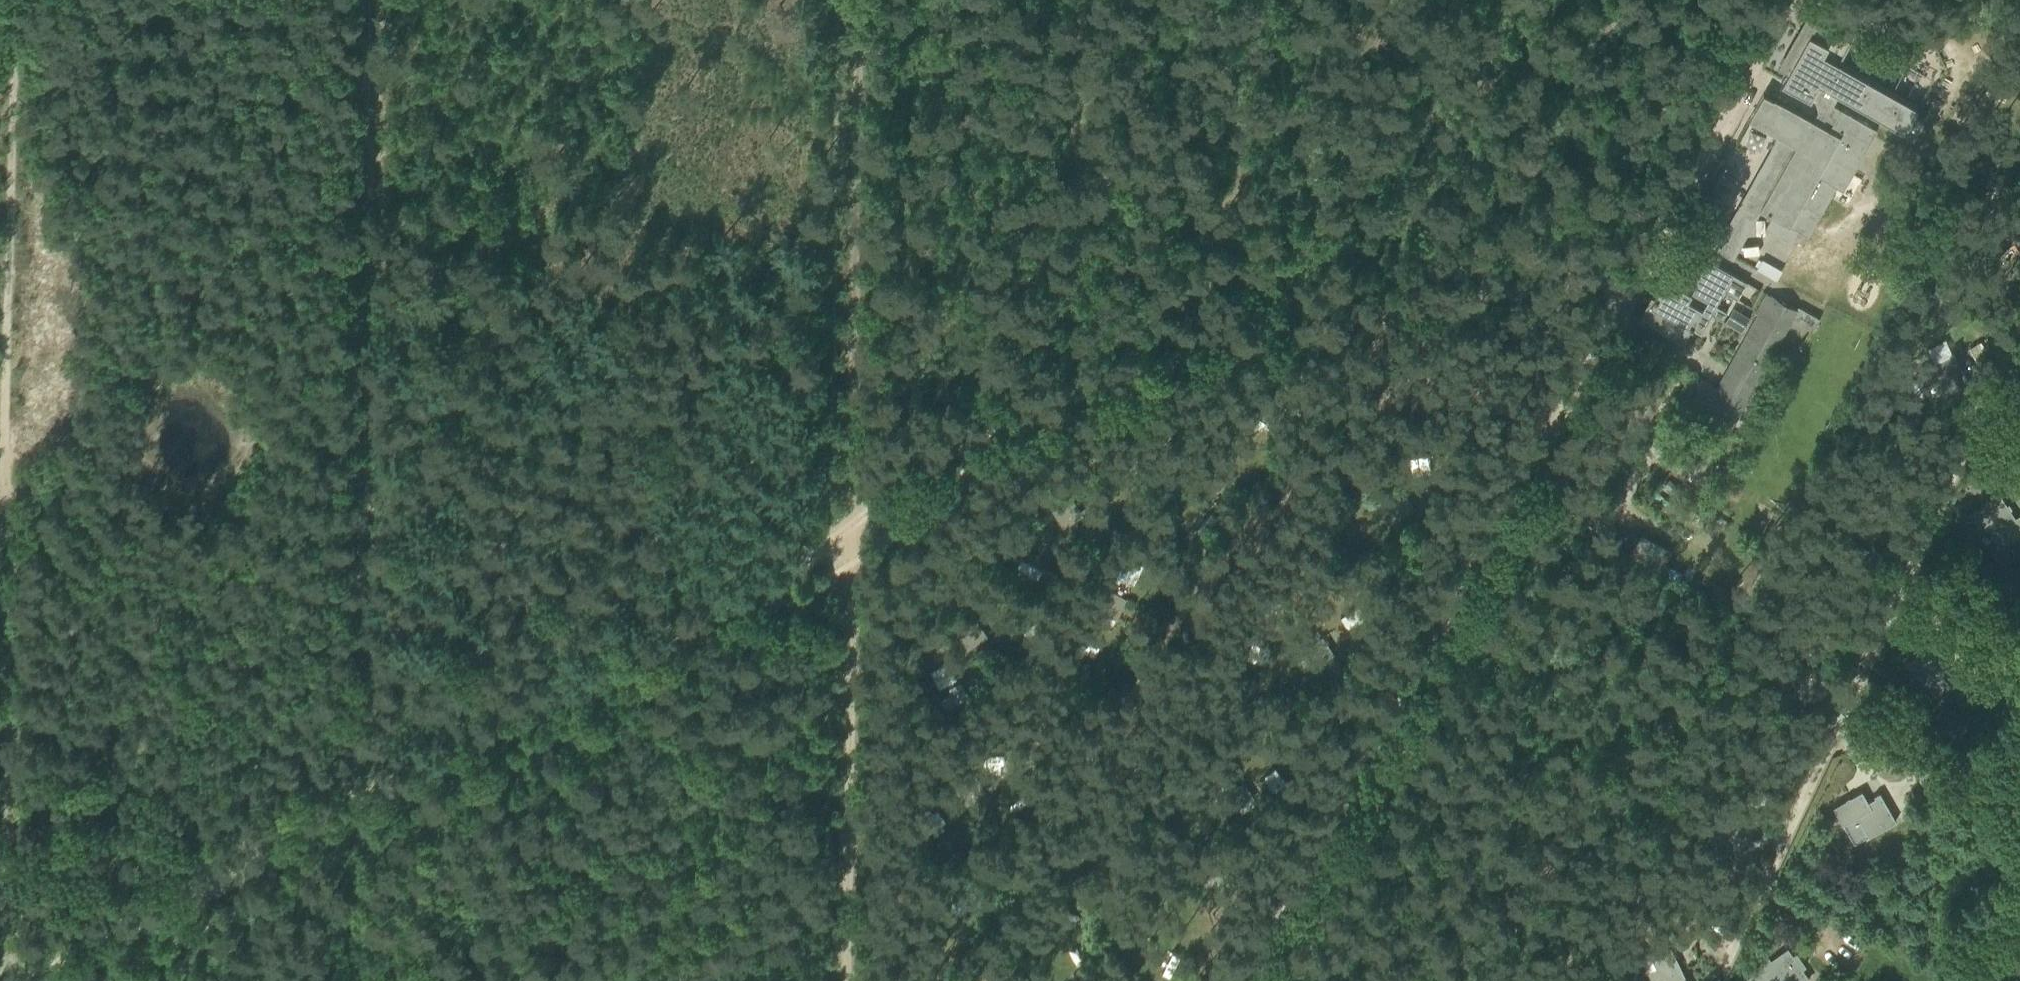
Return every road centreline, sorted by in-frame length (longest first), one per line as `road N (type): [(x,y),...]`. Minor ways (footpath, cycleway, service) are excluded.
road 1 (track): [(9,980),(5,0)]
road 2 (track): [(355,805),(361,0)]
road 3 (unclassified): [(1081,980),(1101,942),(1104,853),(1118,787),(1213,613),(1317,498),(1392,347),(1401,311)]
road 4 (unclassified): [(851,530),(959,452),(1031,416),(1131,376),(1401,311)]
road 5 (track): [(1249,980),(1520,472)]
road 6 (track): [(851,530),(856,0)]
road 7 (track): [(851,530),(402,784)]
road 8 (track): [(959,452),(1062,0)]
road 9 (track): [(851,530),(844,980)]
road 10 (track): [(355,805),(29,980)]
road 11 (unclassified): [(1638,274),(1788,0)]
road 12 (unclassified): [(1401,311),(1638,274)]
road 13 (unclassified): [(1520,472),(1638,274)]
road 14 (track): [(1629,0),(1600,65),(1713,133)]
road 15 (track): [(357,980),(359,849)]

